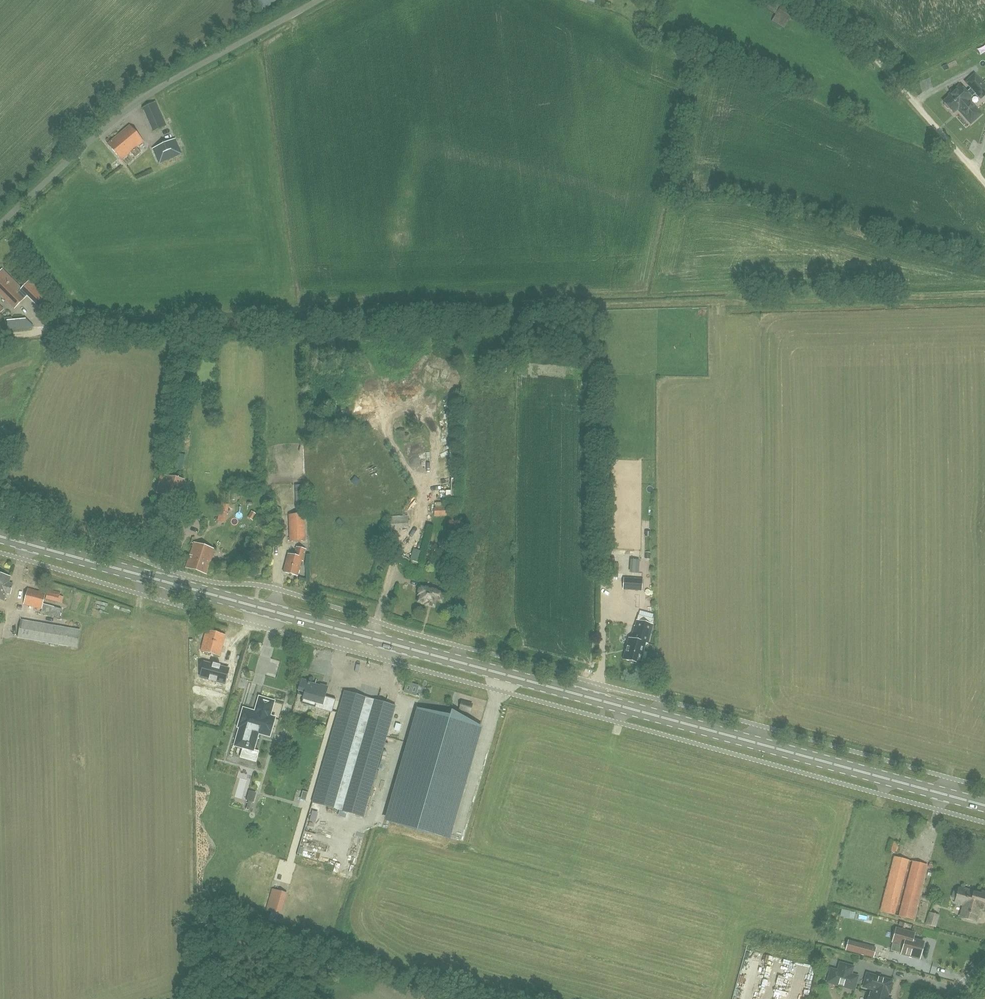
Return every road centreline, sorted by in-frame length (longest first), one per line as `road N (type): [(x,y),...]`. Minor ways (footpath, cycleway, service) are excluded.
road 1 (primary): [(984,806),(0,537)]
road 2 (track): [(984,297),(367,315),(0,335)]
road 3 (unclassified): [(0,228),(115,120),(321,0)]
road 4 (track): [(984,182),(856,41),(791,0)]

